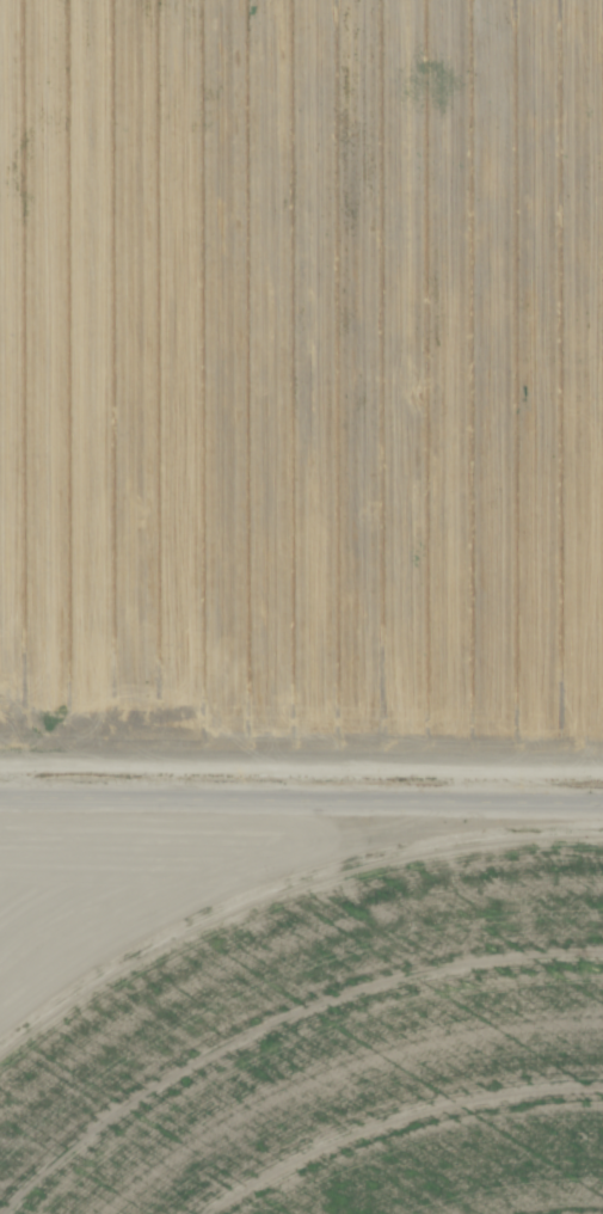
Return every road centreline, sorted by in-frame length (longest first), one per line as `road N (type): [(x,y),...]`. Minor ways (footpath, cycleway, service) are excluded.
road 1 (tertiary): [(602,809),(0,802)]

